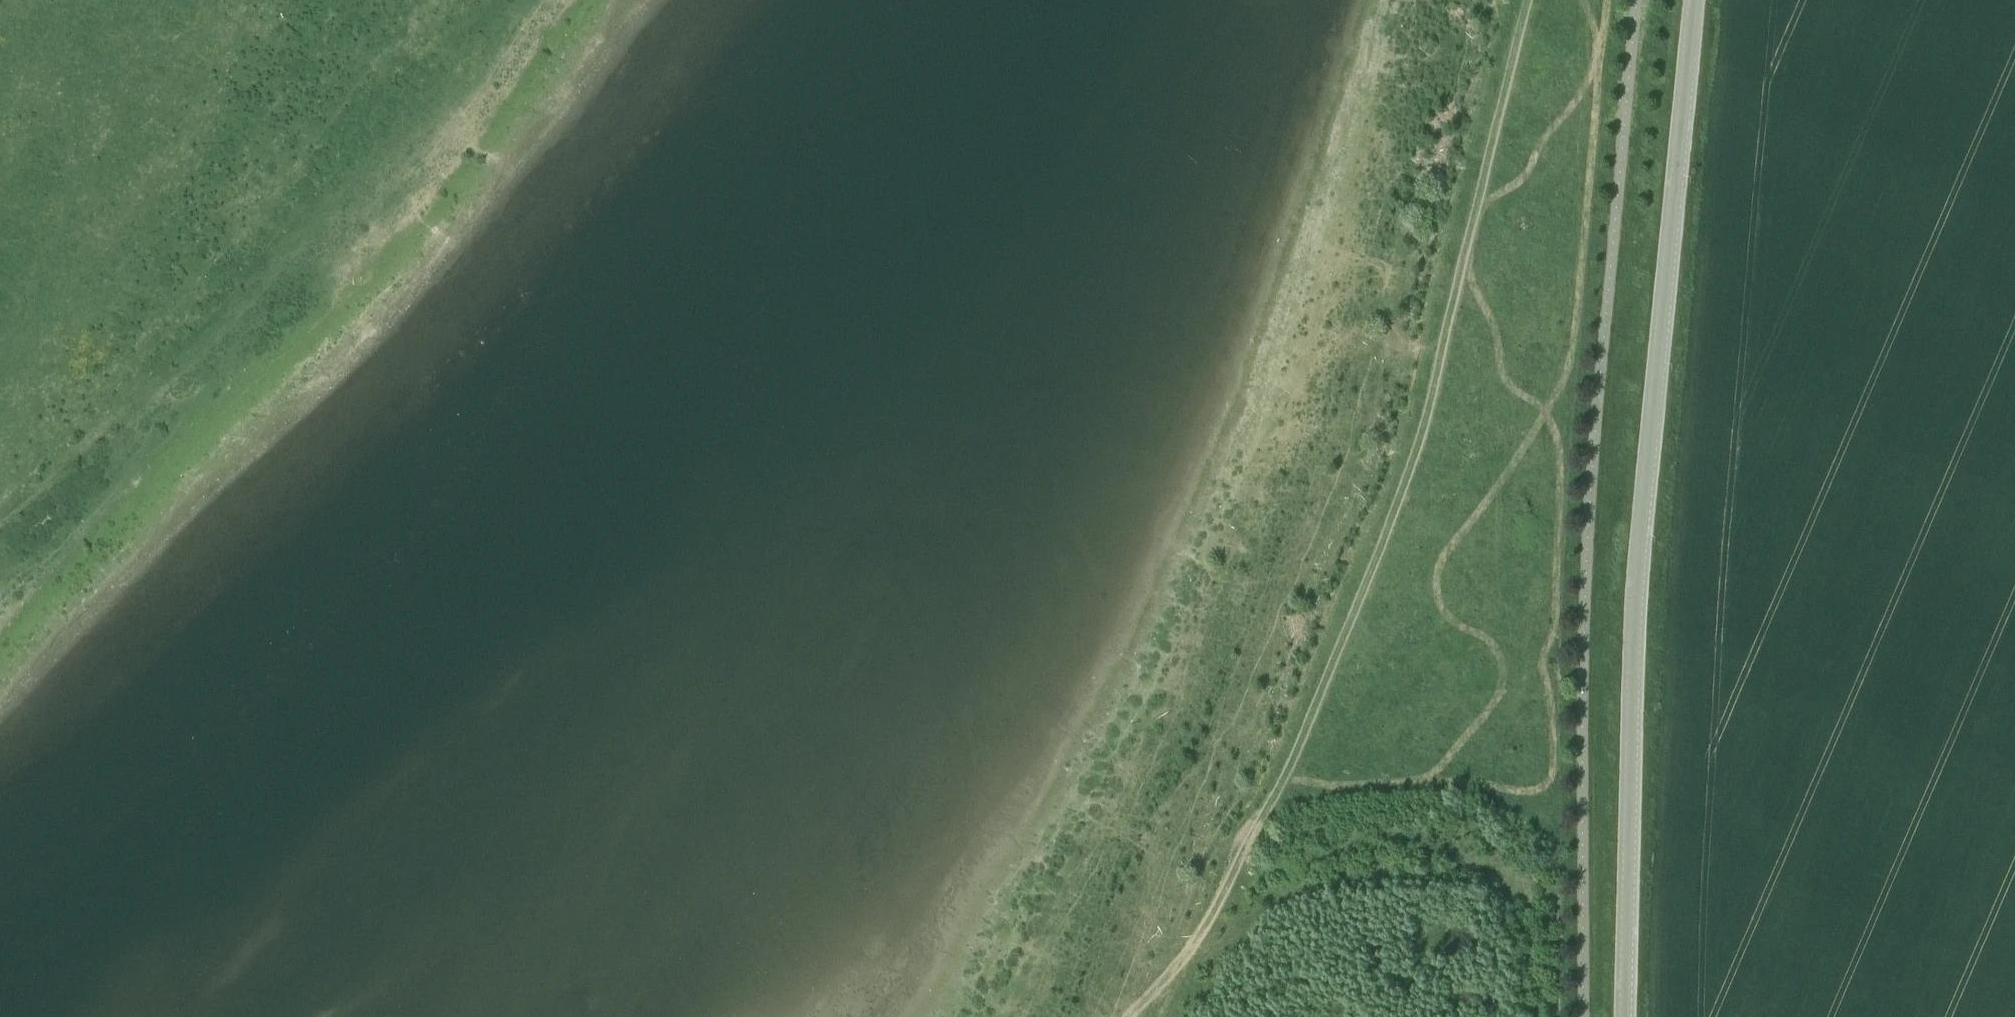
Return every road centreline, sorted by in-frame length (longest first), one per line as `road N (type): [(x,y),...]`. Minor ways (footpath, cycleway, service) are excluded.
road 1 (tertiary): [(1626,1016),(1624,838),(1655,358),(1693,0)]

